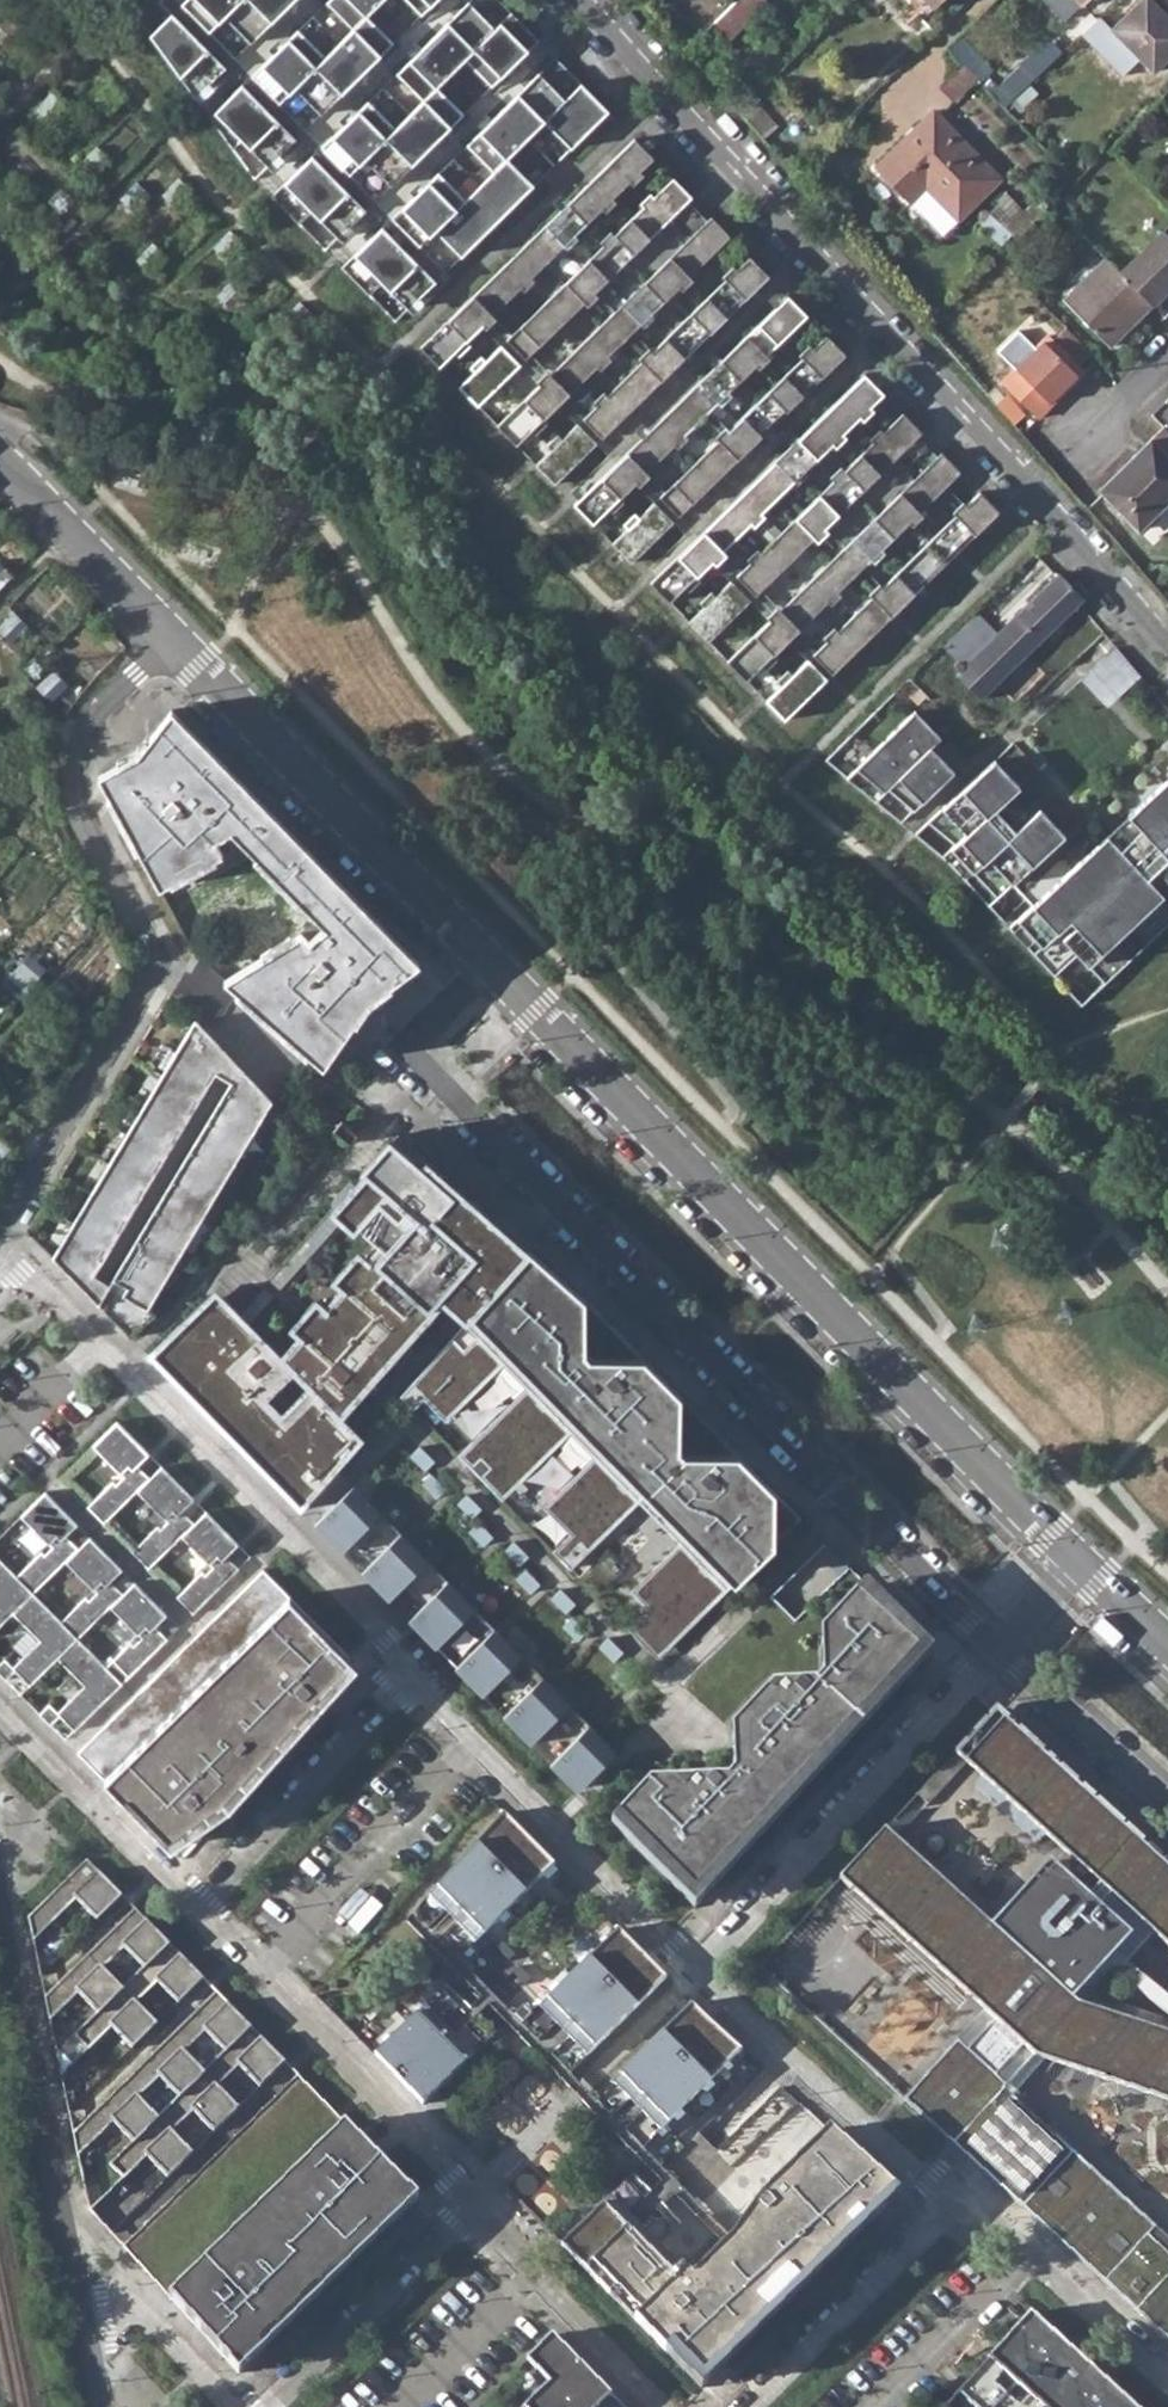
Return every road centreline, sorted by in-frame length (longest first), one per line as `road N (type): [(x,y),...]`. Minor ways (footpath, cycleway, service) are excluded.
road 1 (residential): [(181,634),(1086,1559)]
road 2 (residential): [(665,88),(1167,647)]
road 3 (residential): [(0,1237),(155,979),(77,775),(181,634)]
road 4 (residential): [(415,1679),(121,1366),(0,1258)]
road 5 (residential): [(703,1973),(1086,1559)]
road 6 (residential): [(194,1912),(482,2211)]
road 7 (residential): [(703,1973),(415,1679)]
road 8 (residential): [(0,1900),(74,2271)]
road 9 (residential): [(410,342),(665,88)]
road 10 (residential): [(952,2203),(703,1973)]
road 11 (residential): [(415,1679),(194,1912)]
road 12 (residential): [(952,2203),(746,2406)]
road 13 (residential): [(482,2211),(272,2406)]
road 14 (residential): [(1167,2391),(952,2203)]
road 15 (residential): [(0,1709),(194,1912)]
road 16 (residential): [(482,2211),(663,2406)]
road 17 (residential): [(0,446),(181,634)]
road 18 (residential): [(233,2406),(135,2304),(74,2271)]
road 19 (residential): [(74,2271),(103,2406)]

